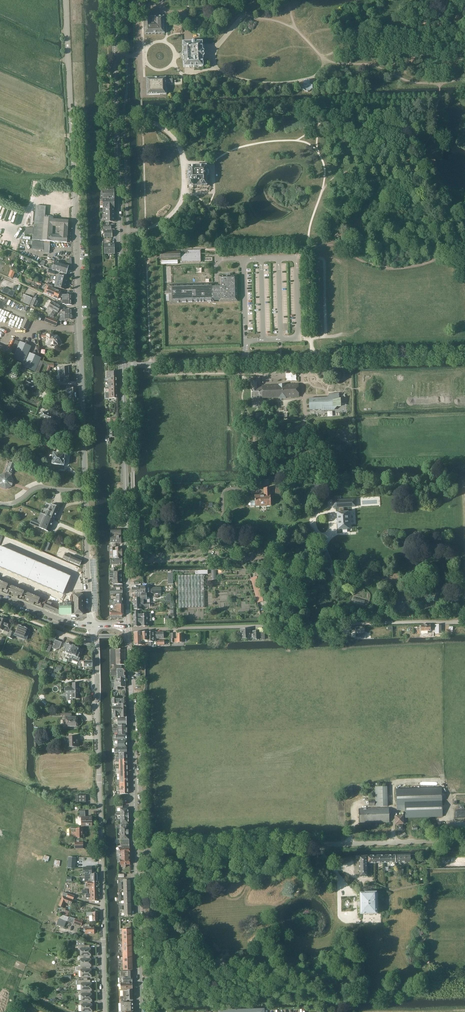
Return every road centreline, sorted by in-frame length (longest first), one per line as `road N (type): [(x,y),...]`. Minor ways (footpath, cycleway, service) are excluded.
road 1 (unclassified): [(92,625),(66,0)]
road 2 (secondary): [(129,624),(113,0)]
road 3 (unclassified): [(104,1011),(92,625)]
road 4 (unclassified): [(129,630),(464,622)]
road 5 (unclassified): [(135,850),(464,840)]
road 6 (secondary): [(135,850),(129,630)]
road 7 (secondary): [(139,1011),(135,850)]
road 8 (track): [(296,258),(325,258),(326,334),(311,339)]

